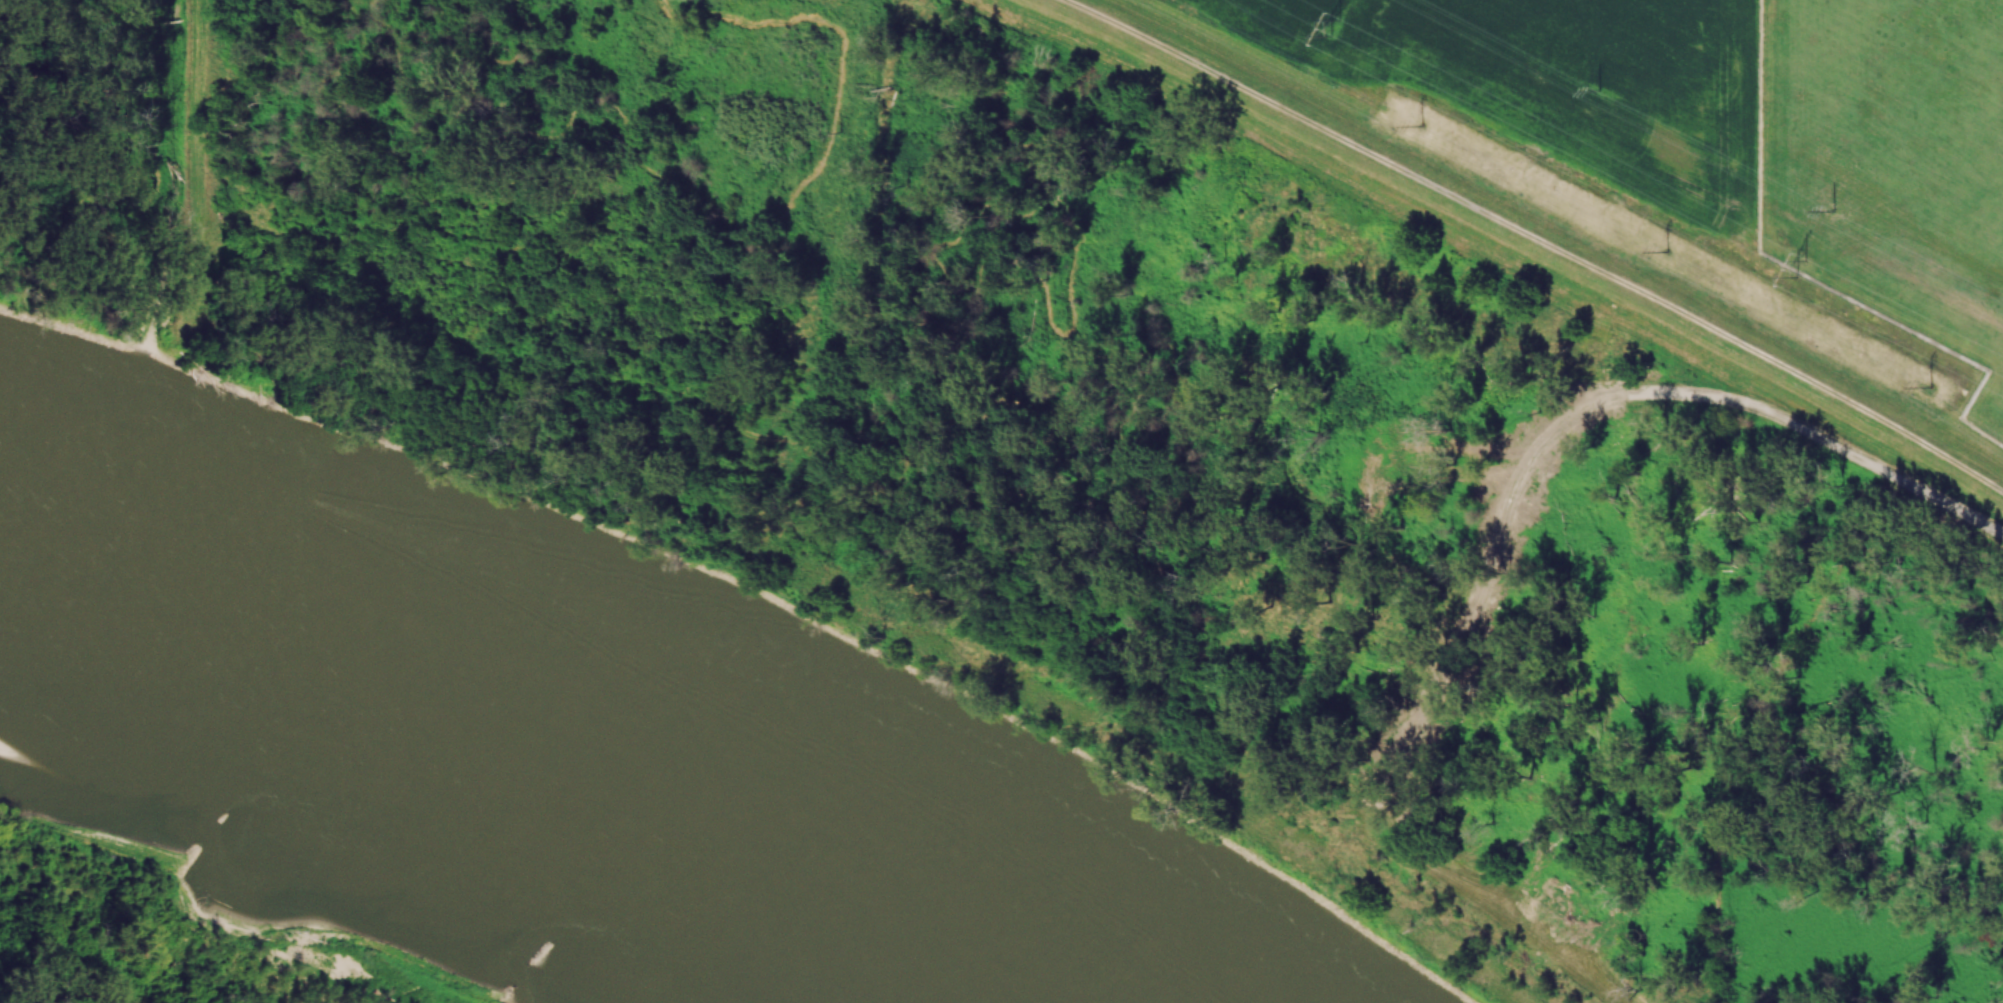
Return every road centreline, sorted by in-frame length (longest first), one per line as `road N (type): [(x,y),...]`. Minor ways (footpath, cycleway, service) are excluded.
road 1 (track): [(1973,516),(1762,408),(1655,392),(1625,393),(1585,409),(1527,467),(1472,618),(1367,813),(1366,852),(1381,875)]
road 2 (track): [(1381,789),(1415,854),(1614,1002)]

